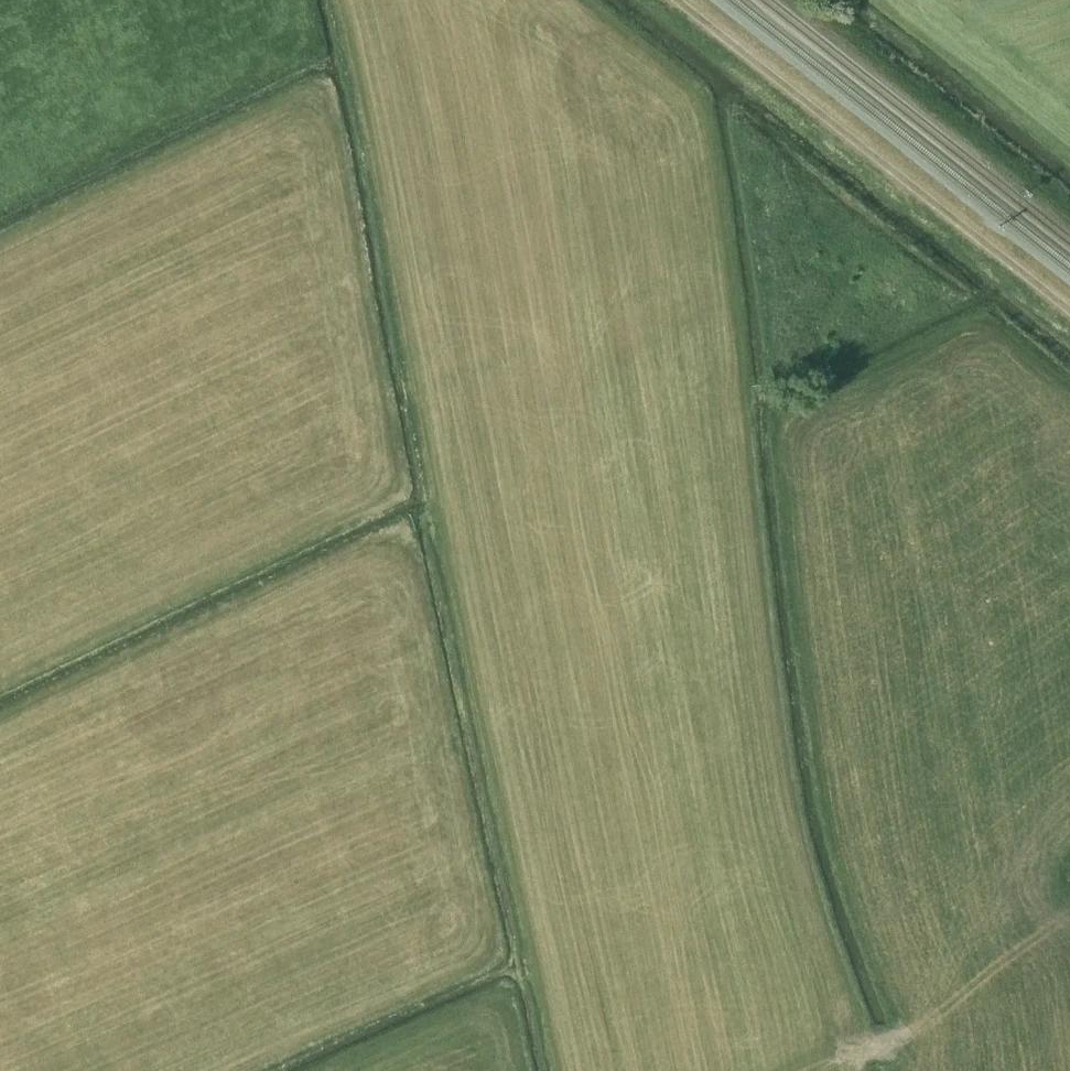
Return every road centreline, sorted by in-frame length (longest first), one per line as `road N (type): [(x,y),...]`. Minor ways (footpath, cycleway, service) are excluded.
road 1 (track): [(1069,312),(675,0)]

